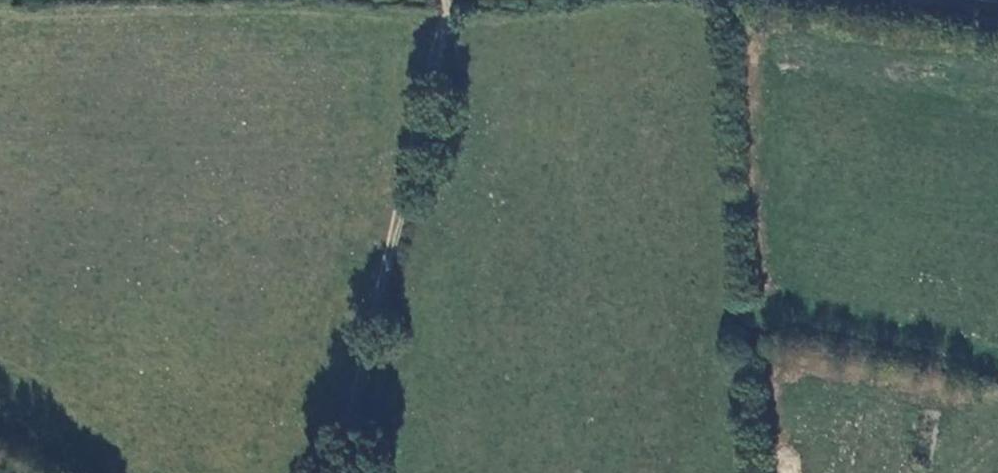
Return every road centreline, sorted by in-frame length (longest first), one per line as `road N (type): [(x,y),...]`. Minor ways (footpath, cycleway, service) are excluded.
road 1 (track): [(339,472),(445,0)]
road 2 (track): [(870,0),(997,19)]

